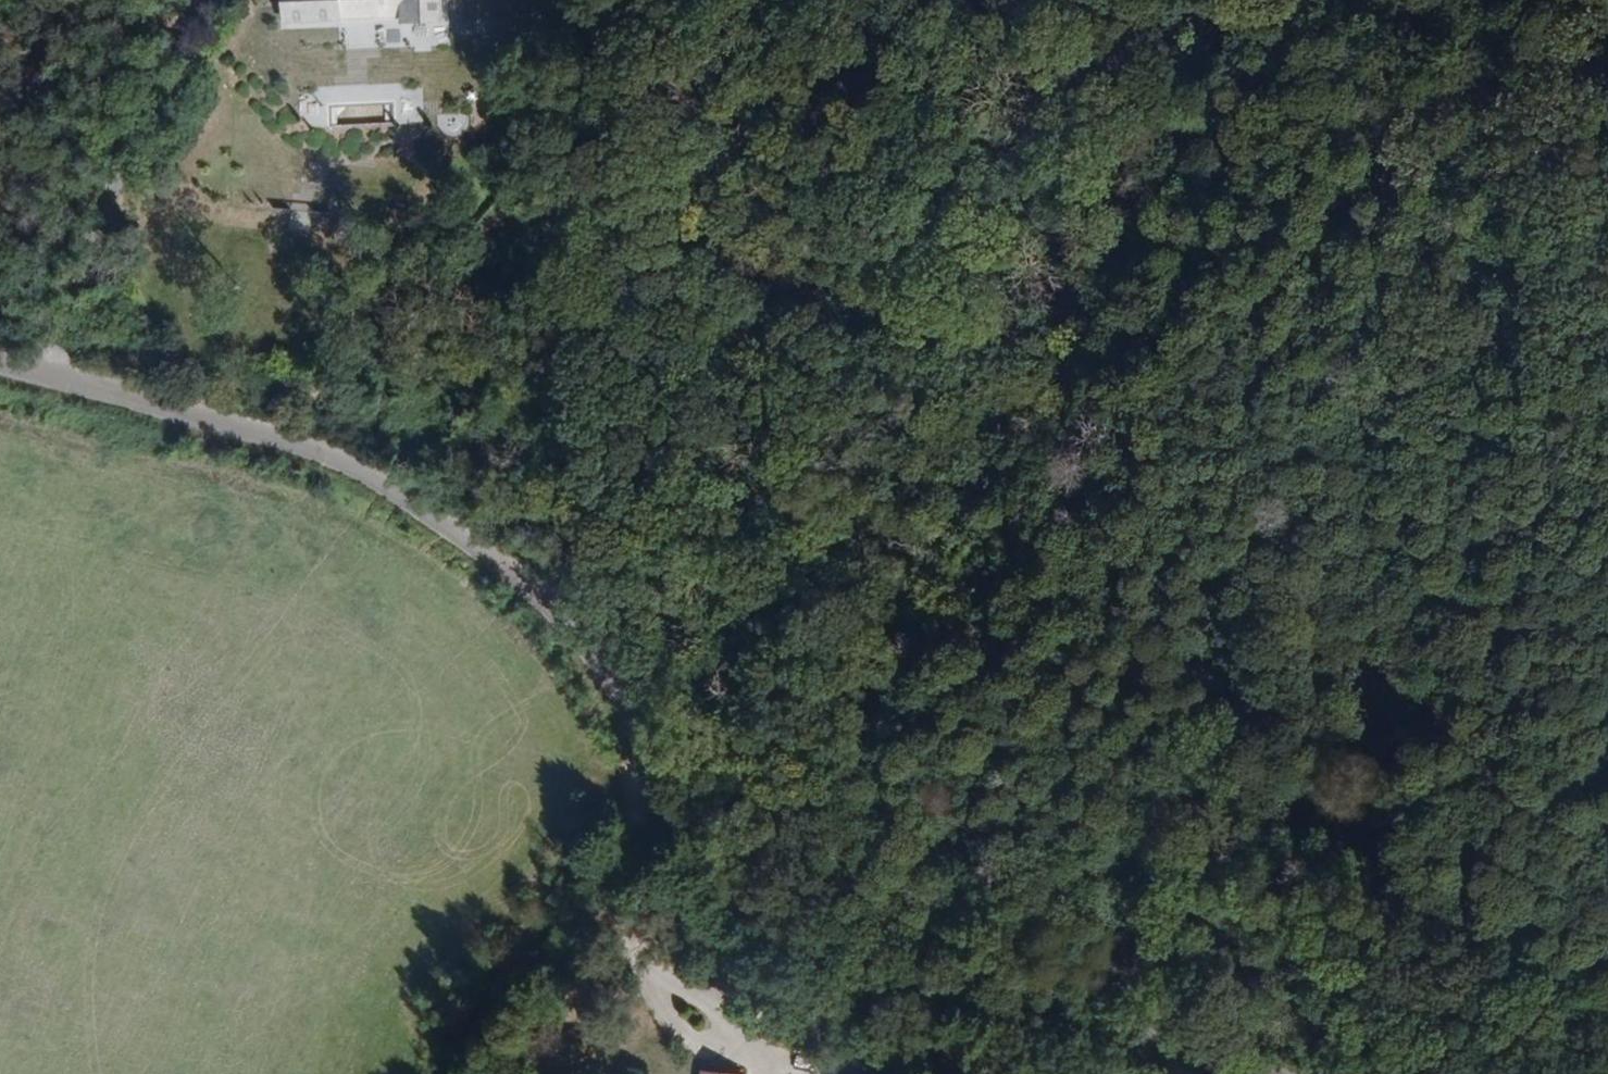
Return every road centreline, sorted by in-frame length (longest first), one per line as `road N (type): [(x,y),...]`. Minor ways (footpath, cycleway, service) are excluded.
road 1 (residential): [(1244,1073),(765,933),(730,897),(591,656),(541,599),(462,536),(300,448),(0,364)]
road 2 (track): [(651,757),(461,1073)]

